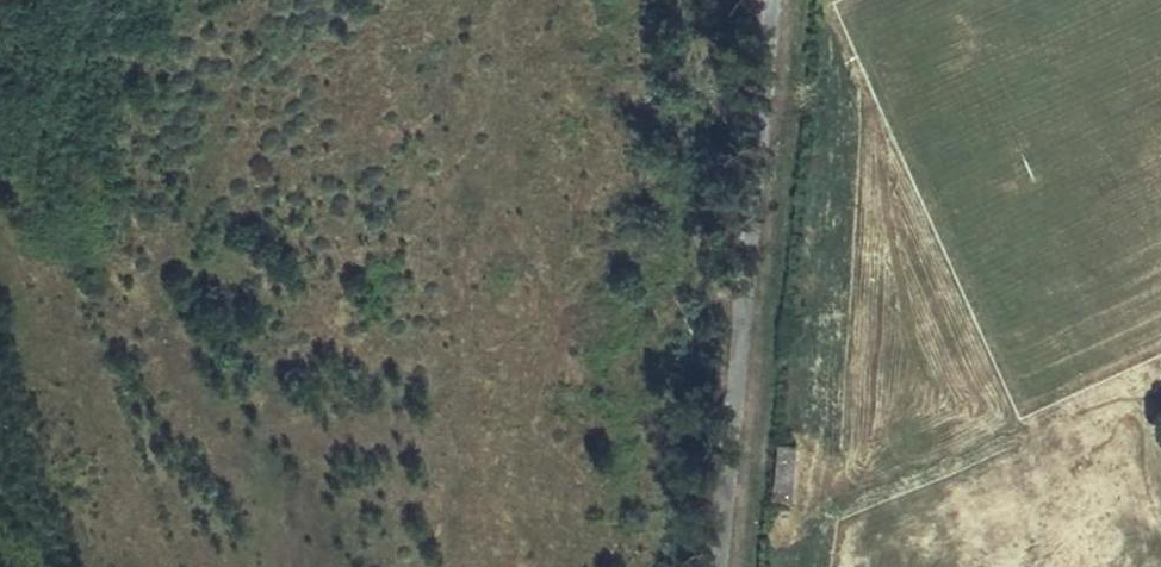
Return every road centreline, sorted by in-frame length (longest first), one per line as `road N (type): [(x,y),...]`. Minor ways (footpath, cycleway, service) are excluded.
road 1 (unclassified): [(725,566),(782,0)]

